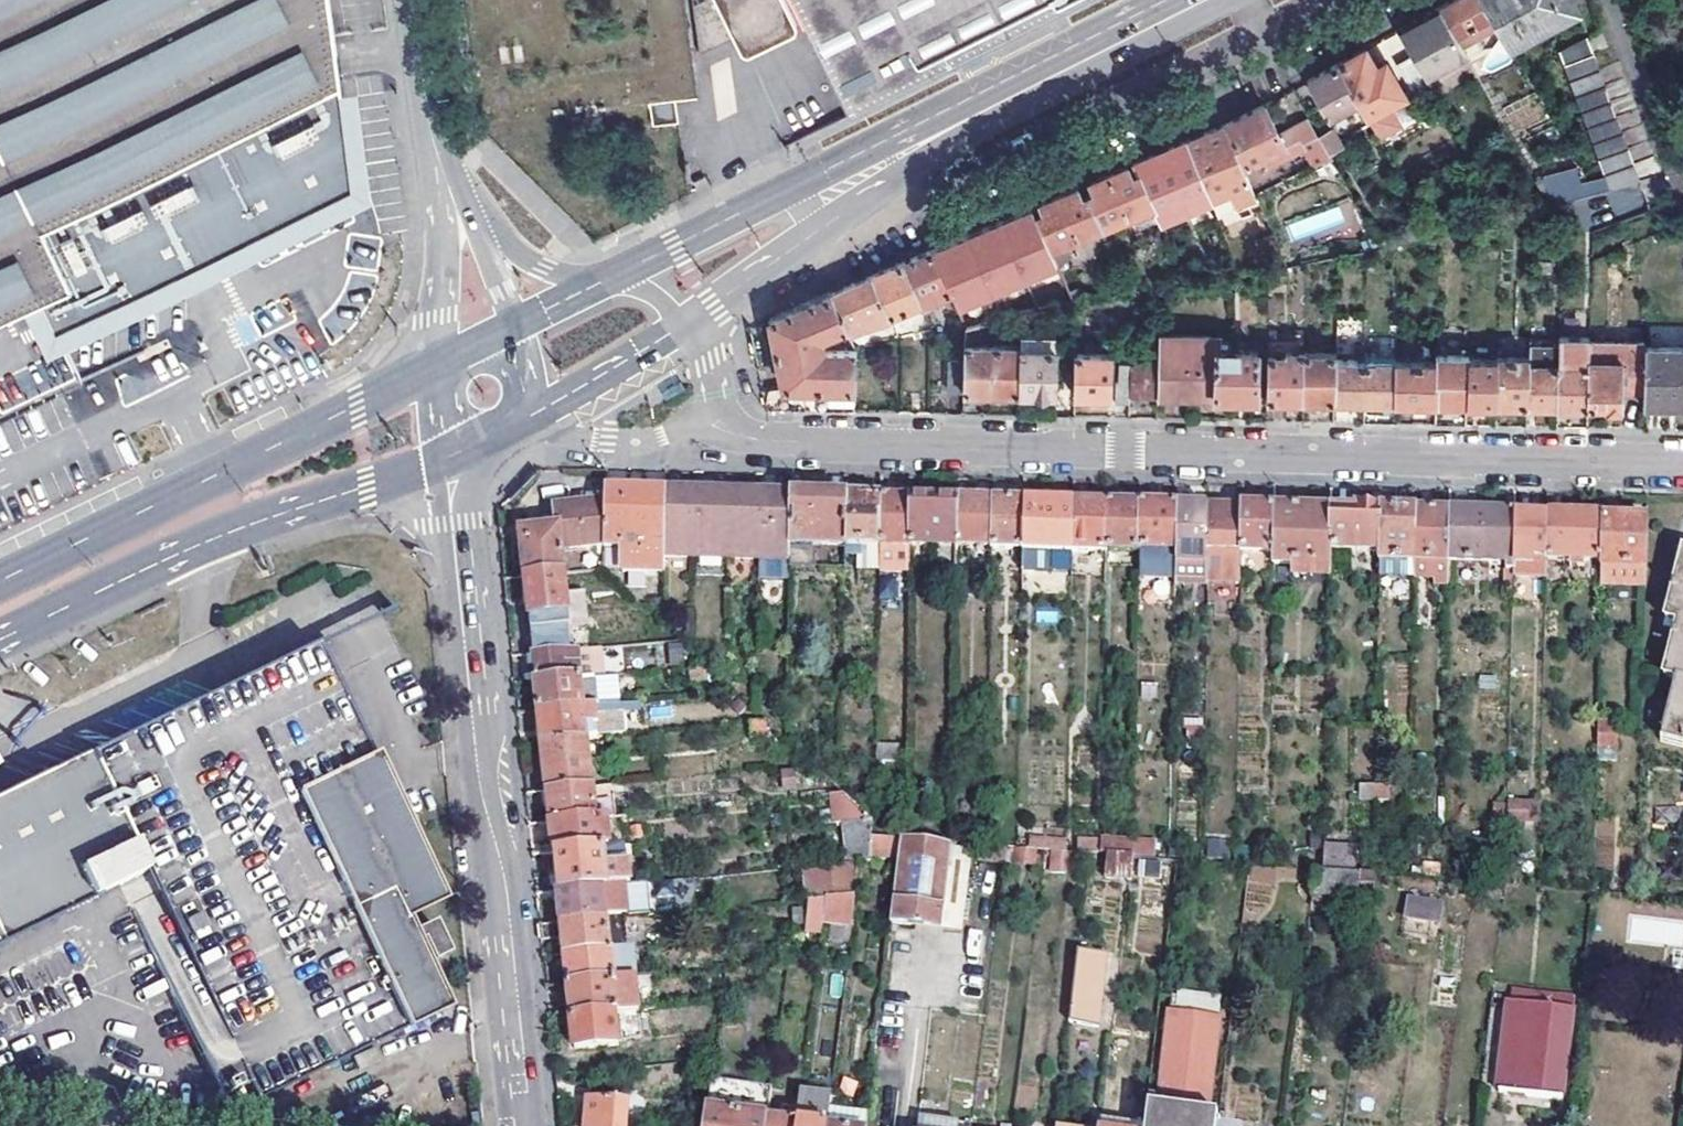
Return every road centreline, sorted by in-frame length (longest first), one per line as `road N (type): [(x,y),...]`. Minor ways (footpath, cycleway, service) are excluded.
road 1 (residential): [(1682,463),(763,441),(715,421)]
road 2 (tertiary): [(523,1125),(462,540)]
road 3 (secondary): [(0,639),(177,553),(450,455)]
road 4 (secondary): [(437,366),(0,580)]
road 5 (secondary): [(815,199),(1180,0)]
road 6 (secondary): [(815,199),(762,201),(601,284)]
road 7 (unclassified): [(510,426),(609,443),(715,421)]
road 8 (secondary): [(510,426),(689,324)]
road 9 (secondary): [(445,181),(437,366)]
road 10 (secondary): [(412,0),(445,181)]
road 11 (secondary): [(689,324),(792,249),(815,199)]
road 12 (secondary): [(601,284),(560,276),(477,230)]
road 13 (tertiary): [(462,540),(510,426)]

